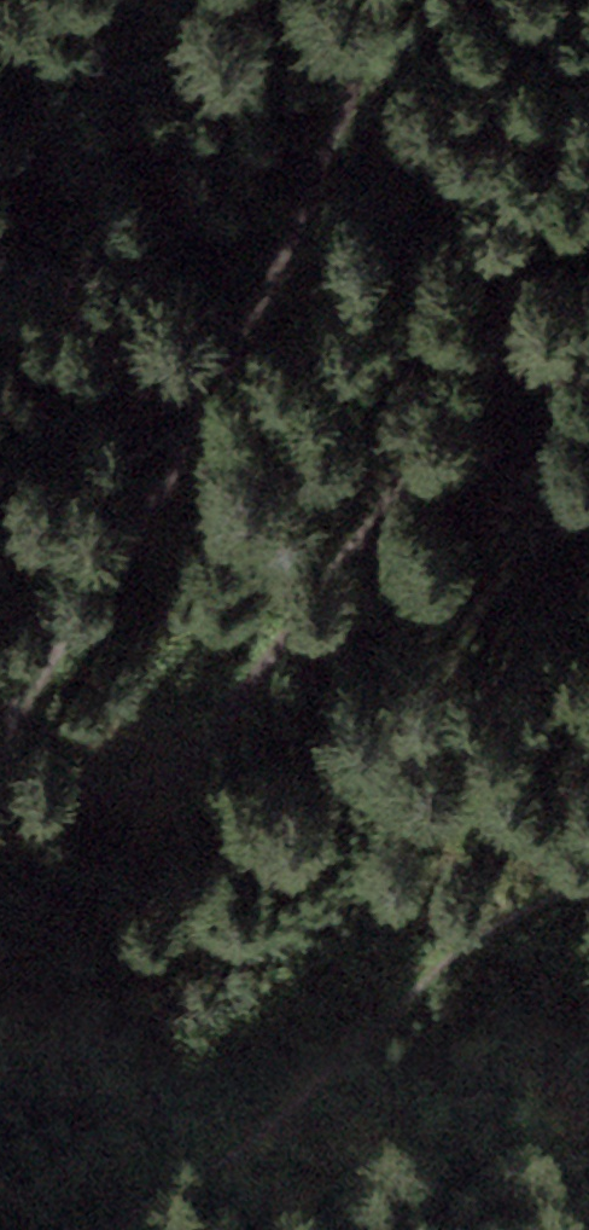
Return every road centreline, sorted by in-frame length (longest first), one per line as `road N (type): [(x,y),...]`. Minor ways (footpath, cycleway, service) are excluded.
road 1 (track): [(443,0),(8,742)]
road 2 (track): [(588,293),(507,331),(322,615),(216,734),(124,794)]
road 3 (track): [(124,794),(63,796),(8,742)]

